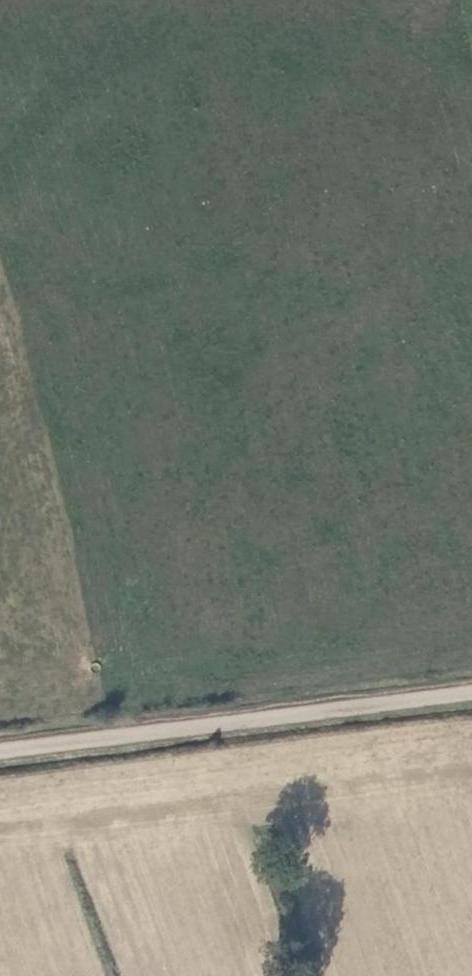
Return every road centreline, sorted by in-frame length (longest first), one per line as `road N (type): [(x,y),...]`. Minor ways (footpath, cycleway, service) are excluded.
road 1 (unclassified): [(0,751),(471,691)]

